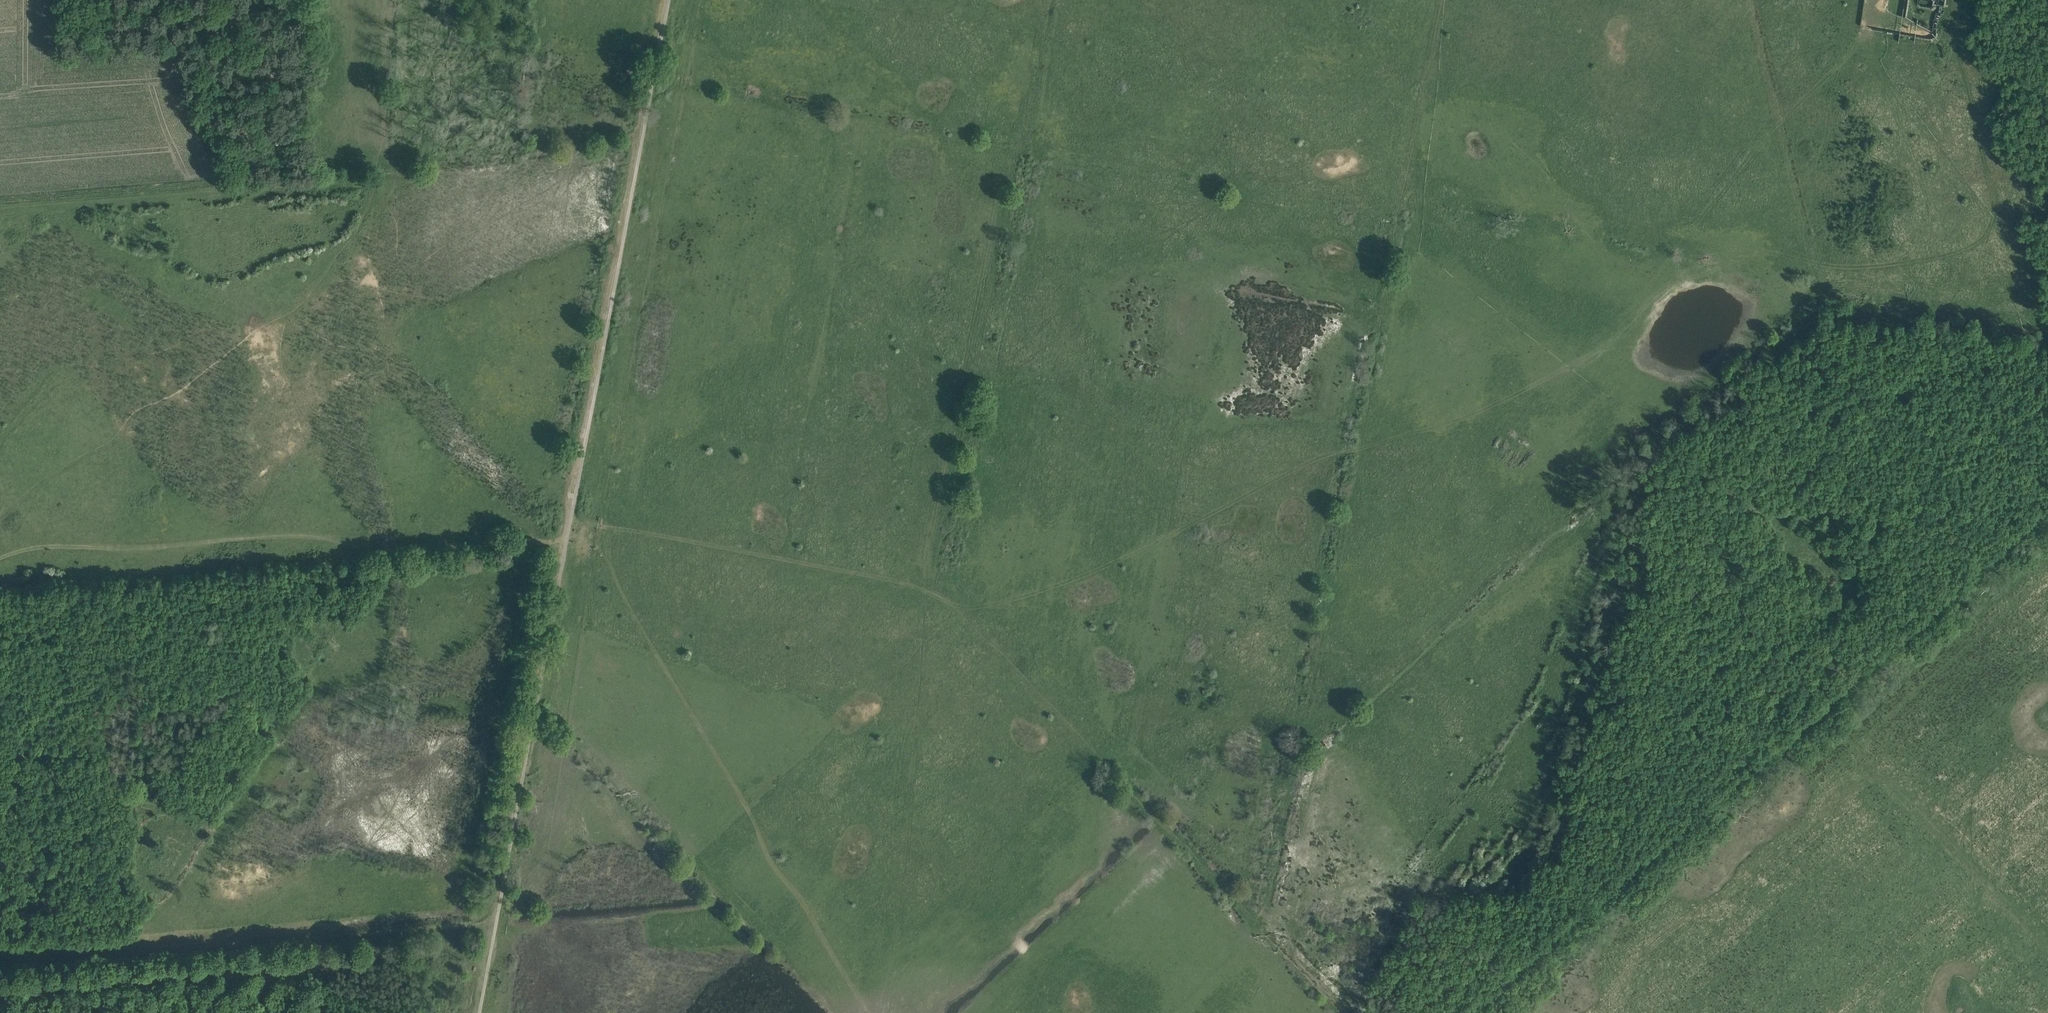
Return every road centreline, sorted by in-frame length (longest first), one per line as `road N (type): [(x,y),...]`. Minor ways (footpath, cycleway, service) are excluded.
road 1 (track): [(495,929),(0,968)]

